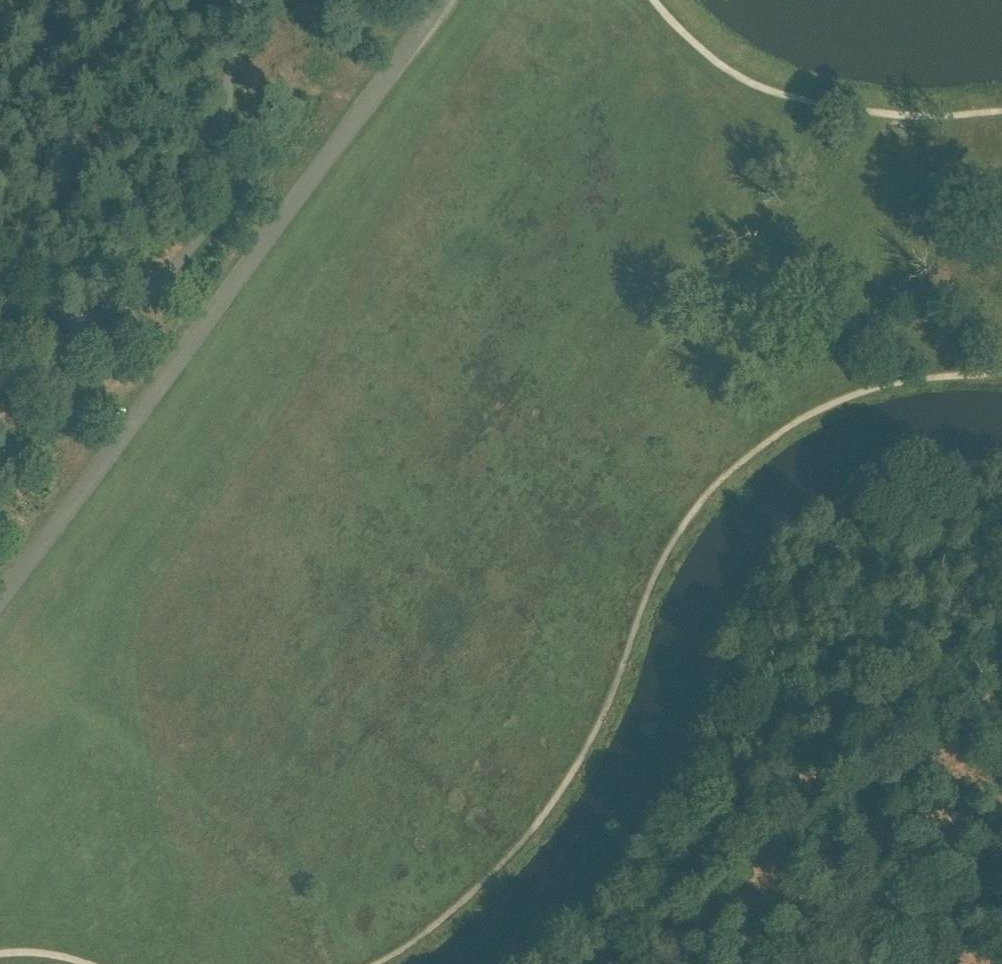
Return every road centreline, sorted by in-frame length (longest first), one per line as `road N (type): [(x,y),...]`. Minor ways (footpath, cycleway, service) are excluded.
road 1 (unclassified): [(0,593),(195,342),(437,0)]

